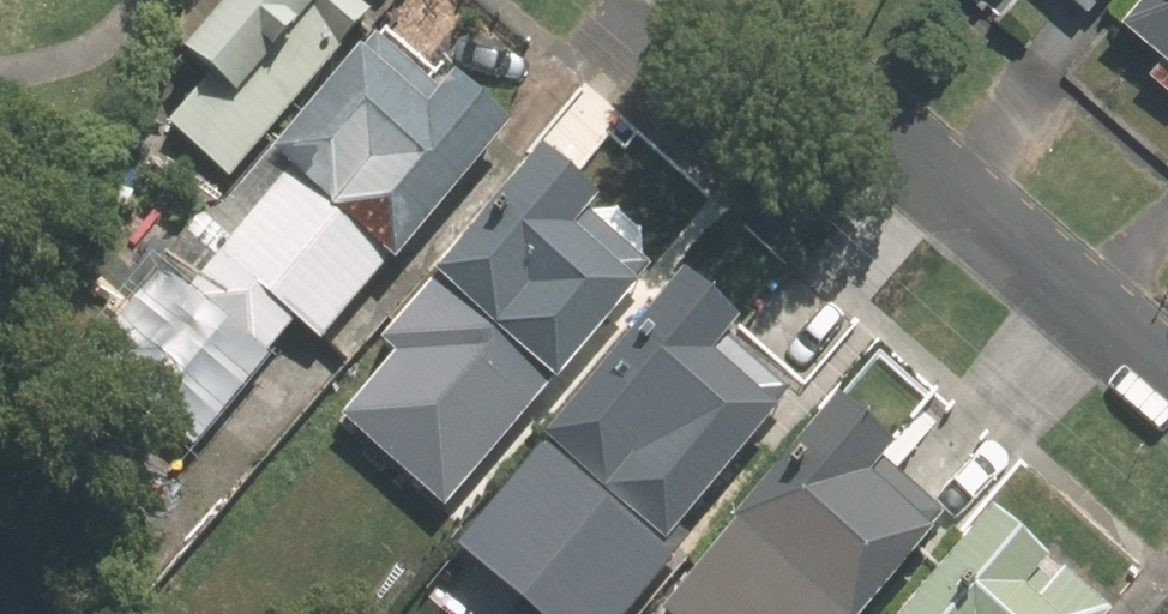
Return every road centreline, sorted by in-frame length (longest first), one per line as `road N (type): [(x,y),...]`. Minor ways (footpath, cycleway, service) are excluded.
road 1 (residential): [(1167,376),(729,0)]

